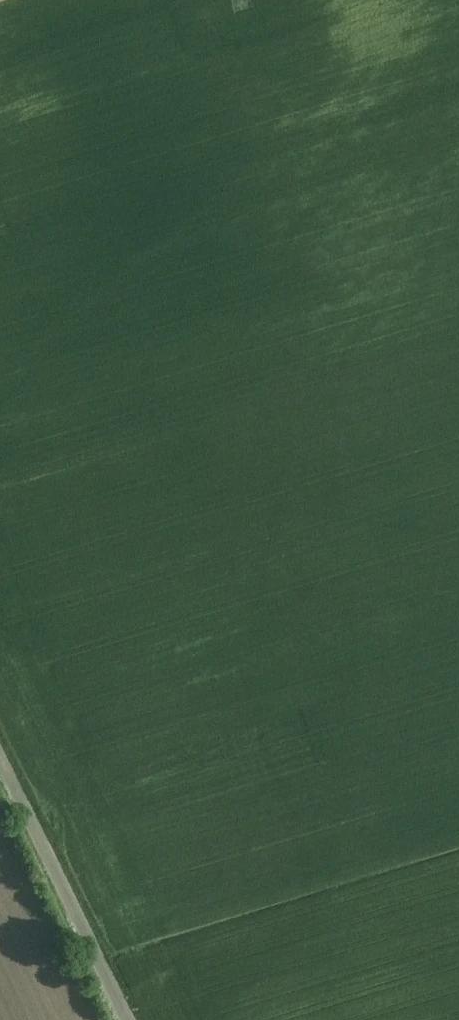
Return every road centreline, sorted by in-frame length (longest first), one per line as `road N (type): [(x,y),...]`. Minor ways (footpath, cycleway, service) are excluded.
road 1 (unclassified): [(140,1019),(0,732)]

